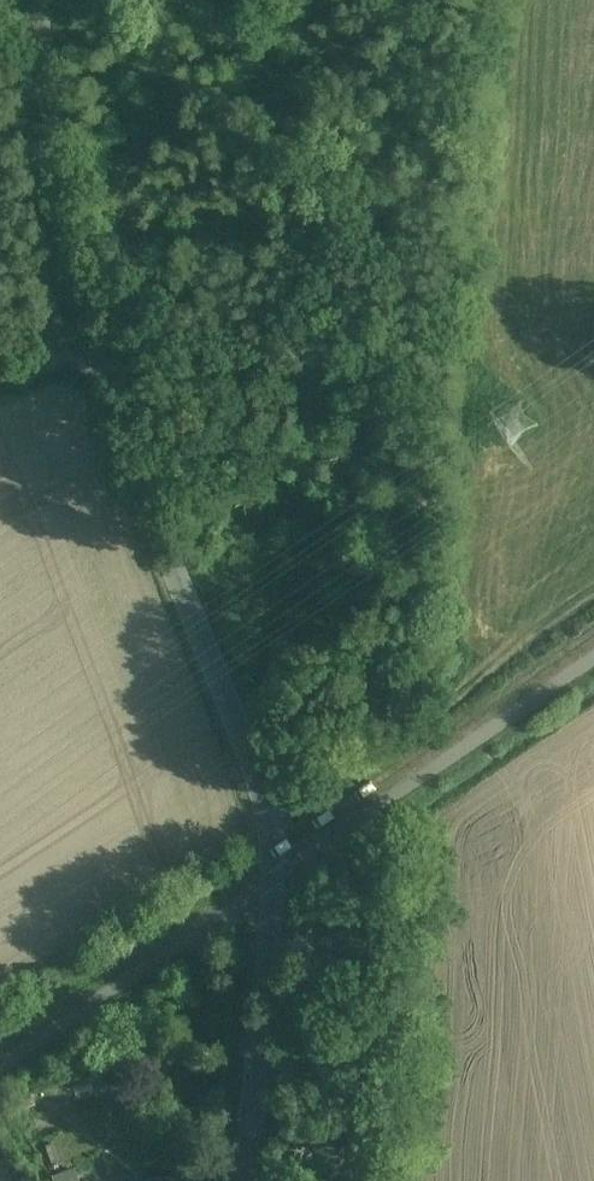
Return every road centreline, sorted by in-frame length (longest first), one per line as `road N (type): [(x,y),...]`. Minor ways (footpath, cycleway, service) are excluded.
road 1 (tertiary): [(92,309),(251,726),(270,806),(273,917),(240,1180)]
road 2 (track): [(270,806),(593,598)]
road 3 (tertiary): [(44,0),(92,309)]

